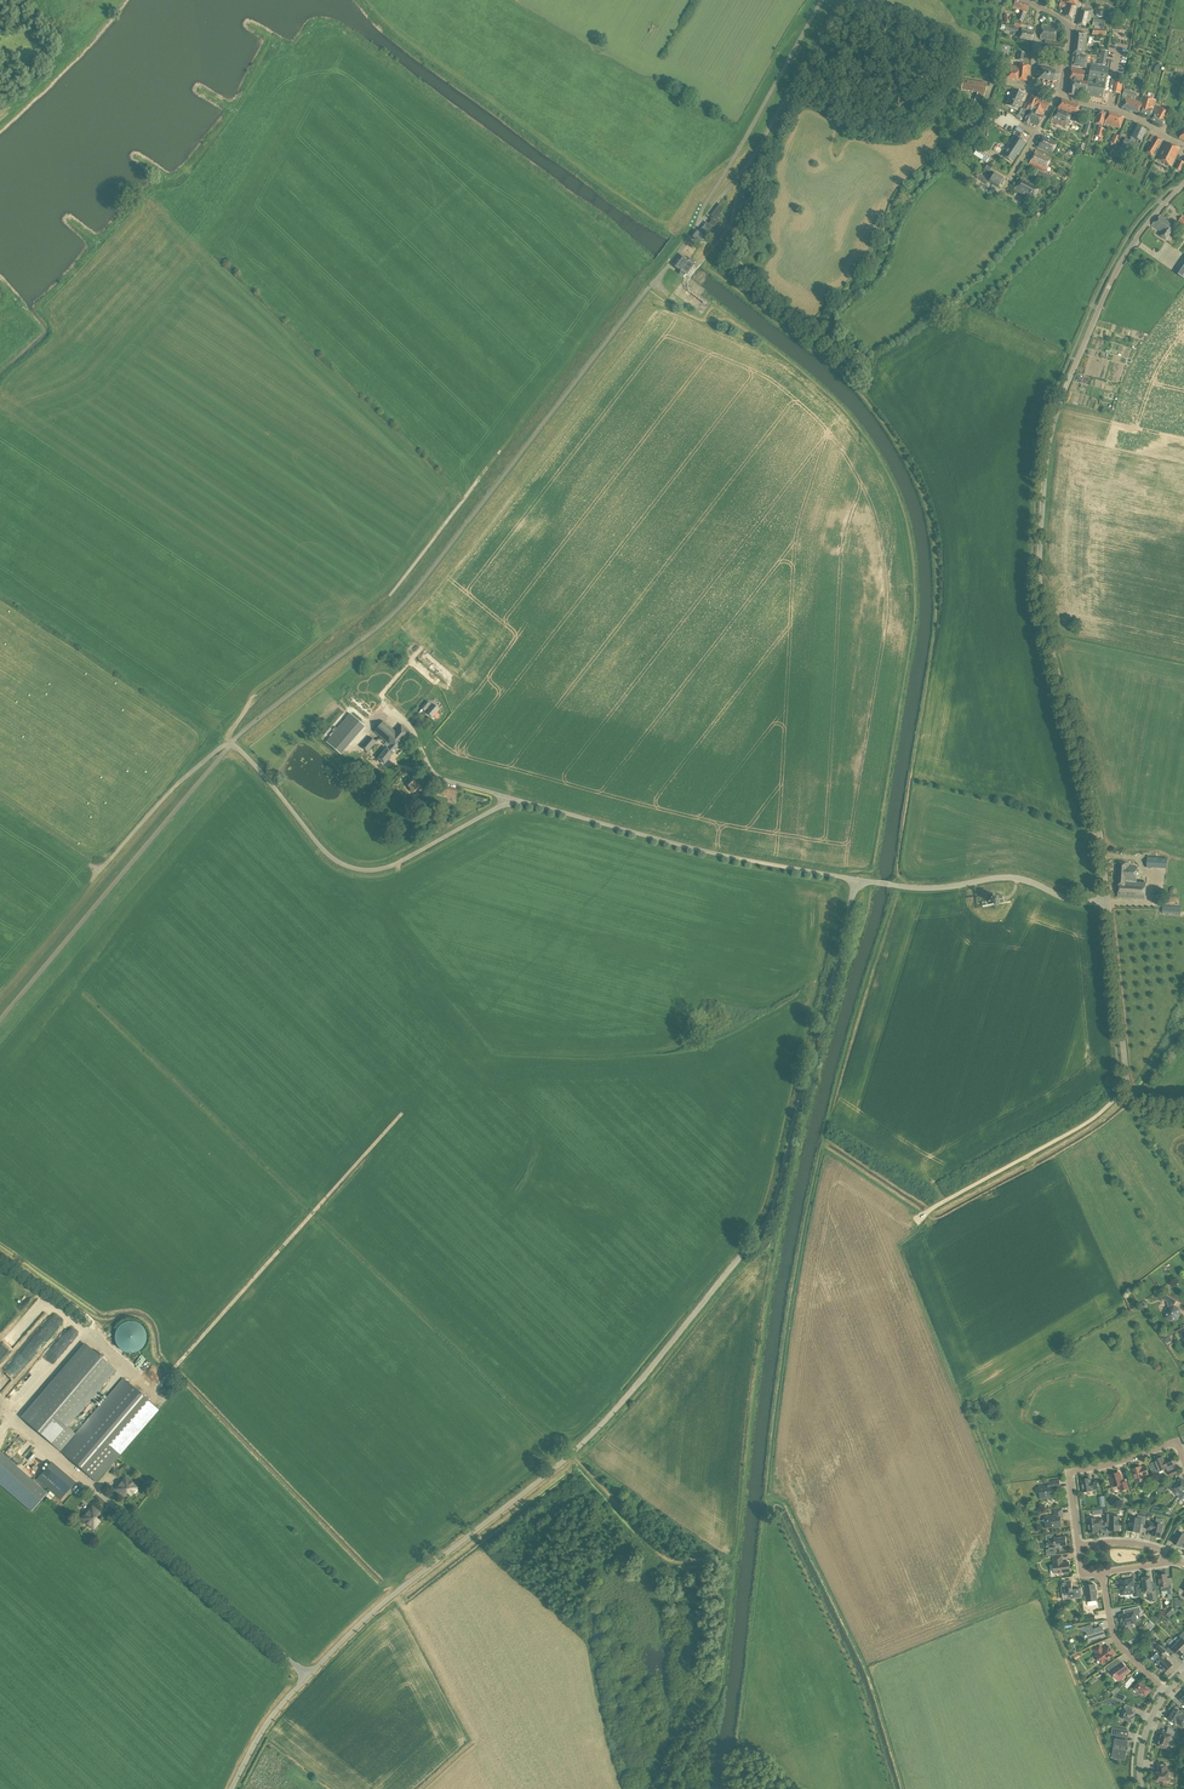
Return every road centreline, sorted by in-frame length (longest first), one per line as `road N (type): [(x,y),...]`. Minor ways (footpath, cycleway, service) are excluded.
road 1 (unclassified): [(233,1788),(271,1720),(357,1627),(590,1438),(756,1239),(781,1184),(854,879)]
road 2 (tertiary): [(1109,902),(1098,815),(1044,604),(1047,463),(1062,401),(1110,287),(1183,183)]
road 3 (unclassified): [(854,879),(703,851),(518,801),(403,862),(359,870),(330,858),(232,742)]
road 4 (track): [(401,1116),(154,1395)]
road 5 (unclassified): [(841,0),(752,160),(694,229)]
road 6 (unclassified): [(1109,902),(1071,900),(1014,878),(933,889),(854,879)]
road 7 (tertiary): [(1183,1113),(1152,1111),(1129,1092),(1109,902)]
road 8 (track): [(1122,1096),(925,1215)]
road 9 (residential): [(1183,1458),(1175,1443),(1073,1473),(1079,1546)]
road 10 (residential): [(1168,1693),(1112,1634),(1104,1574)]
road 11 (tertiary): [(1183,146),(1128,115),(1062,93)]
road 12 (track): [(691,273),(726,231),(752,160)]
road 13 (track): [(555,375),(478,480)]

